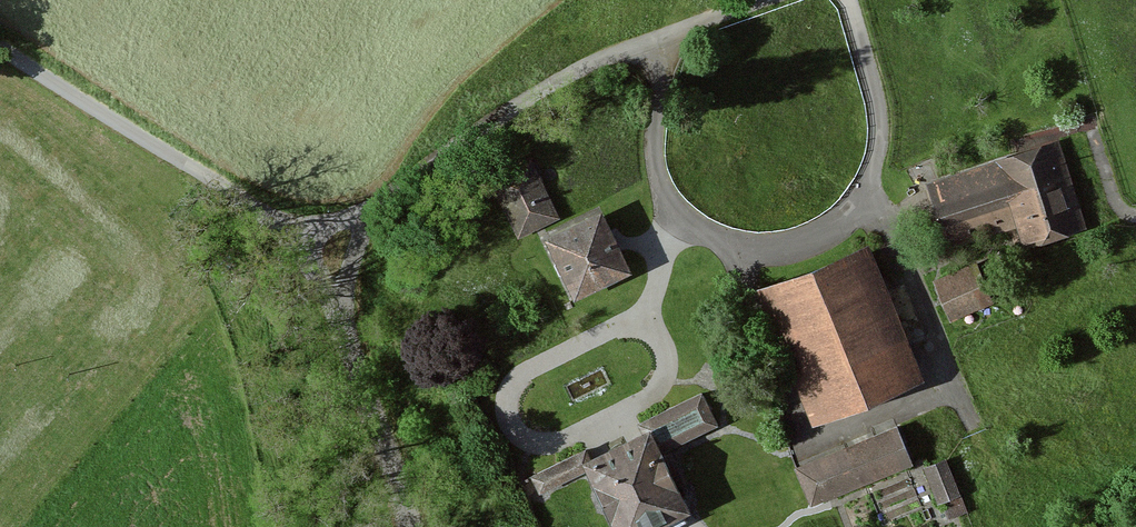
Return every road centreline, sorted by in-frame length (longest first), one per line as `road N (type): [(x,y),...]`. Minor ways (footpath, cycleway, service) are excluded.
road 1 (residential): [(375,207),(557,80),(768,0)]
road 2 (unclassified): [(285,230),(0,47)]
road 3 (unclassified): [(411,526),(341,305)]

